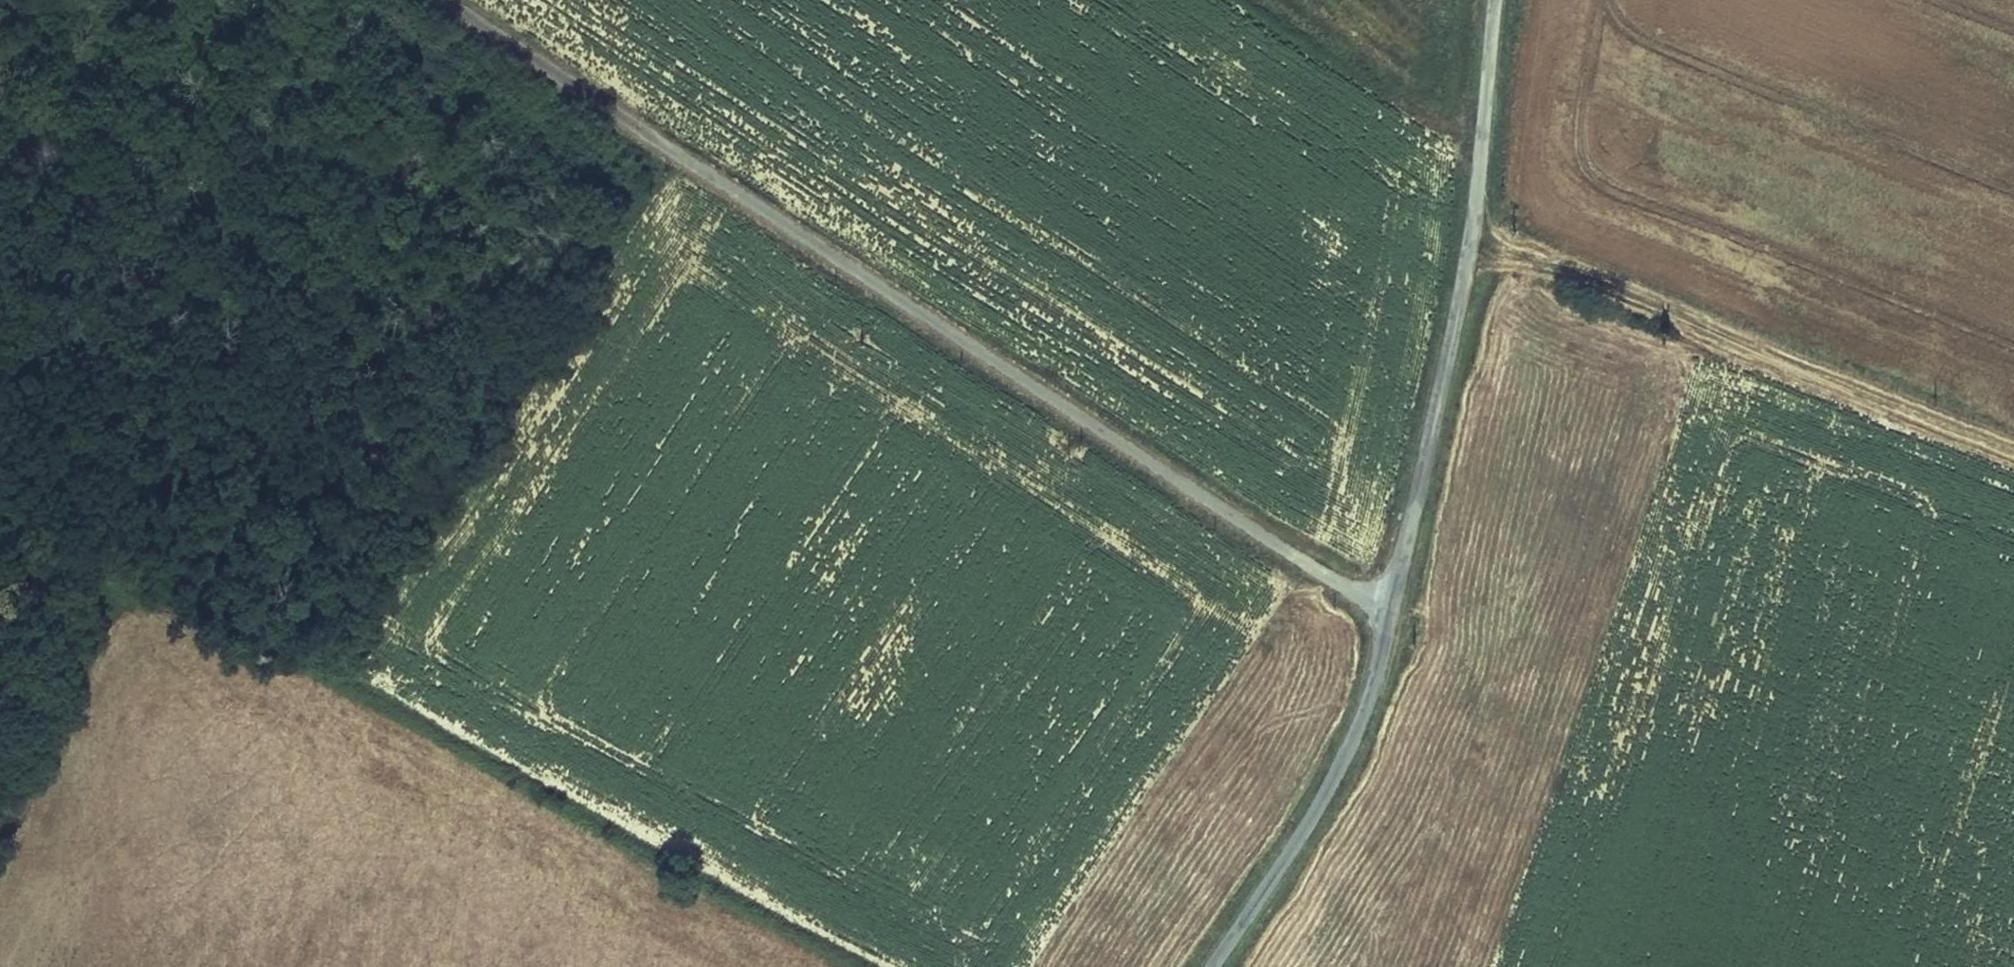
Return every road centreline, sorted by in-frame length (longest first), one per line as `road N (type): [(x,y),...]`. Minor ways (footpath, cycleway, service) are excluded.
road 1 (unclassified): [(1495,0),(1469,243),(1369,694),(1307,822),(1210,966)]
road 2 (track): [(2013,450),(1469,243)]

